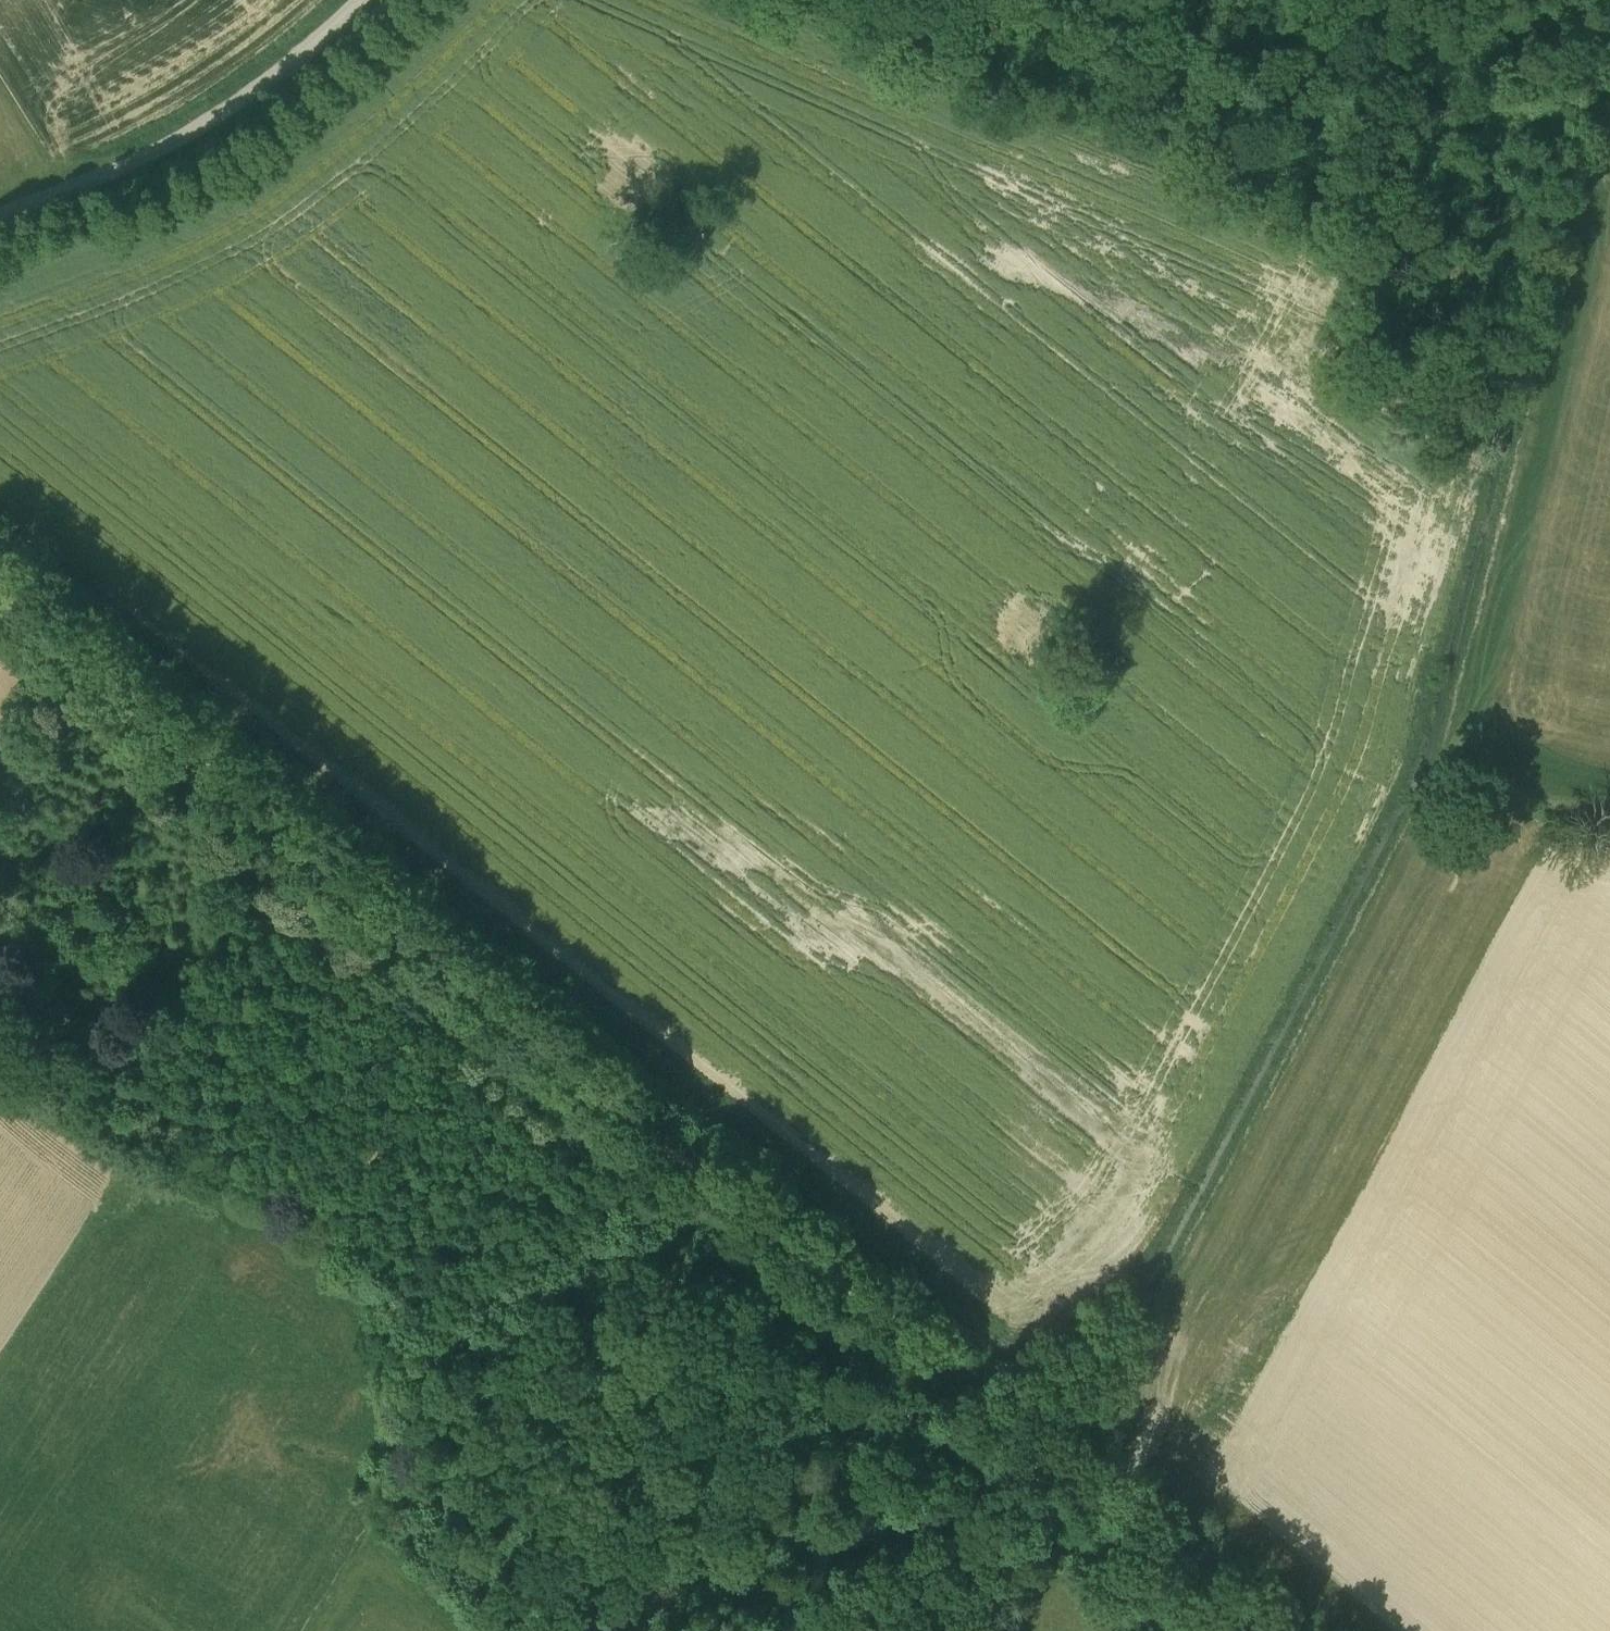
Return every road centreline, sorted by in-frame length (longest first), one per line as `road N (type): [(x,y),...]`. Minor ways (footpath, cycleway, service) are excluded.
road 1 (track): [(1254,1630),(0,602)]
road 2 (unclassified): [(0,211),(131,164),(205,121),(357,0)]

